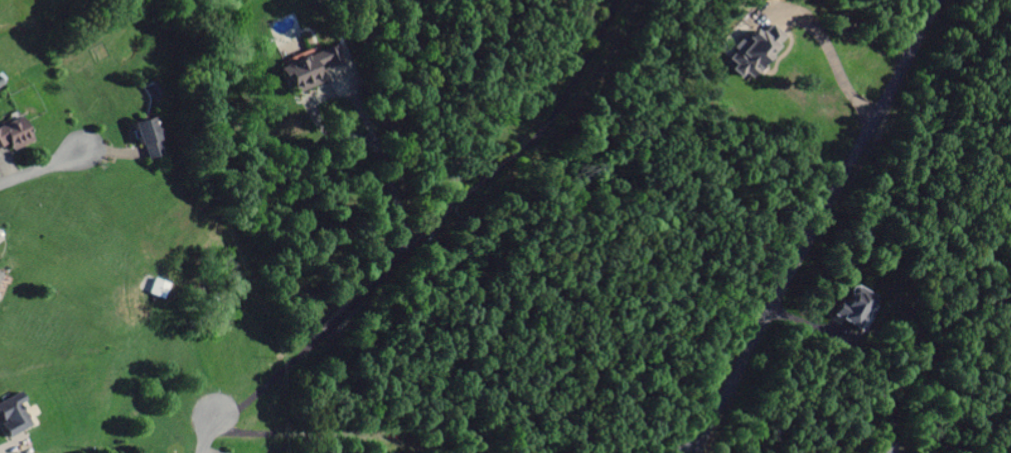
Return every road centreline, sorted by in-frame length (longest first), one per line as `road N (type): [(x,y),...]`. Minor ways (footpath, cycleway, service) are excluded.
road 1 (residential): [(944,0),(744,369),(684,452)]
road 2 (residential): [(213,429),(376,436),(456,452)]

